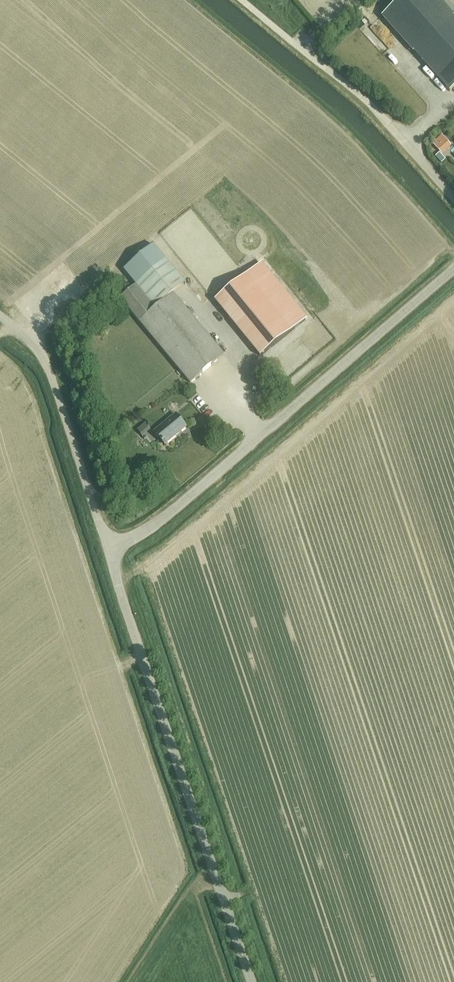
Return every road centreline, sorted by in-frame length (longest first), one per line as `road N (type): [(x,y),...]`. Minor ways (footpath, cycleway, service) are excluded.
road 1 (unclassified): [(251,981),(109,550)]
road 2 (unclassified): [(109,550),(157,524),(453,267)]
road 3 (unclassified): [(109,550),(43,361),(0,312)]
road 4 (track): [(407,144),(242,0)]

